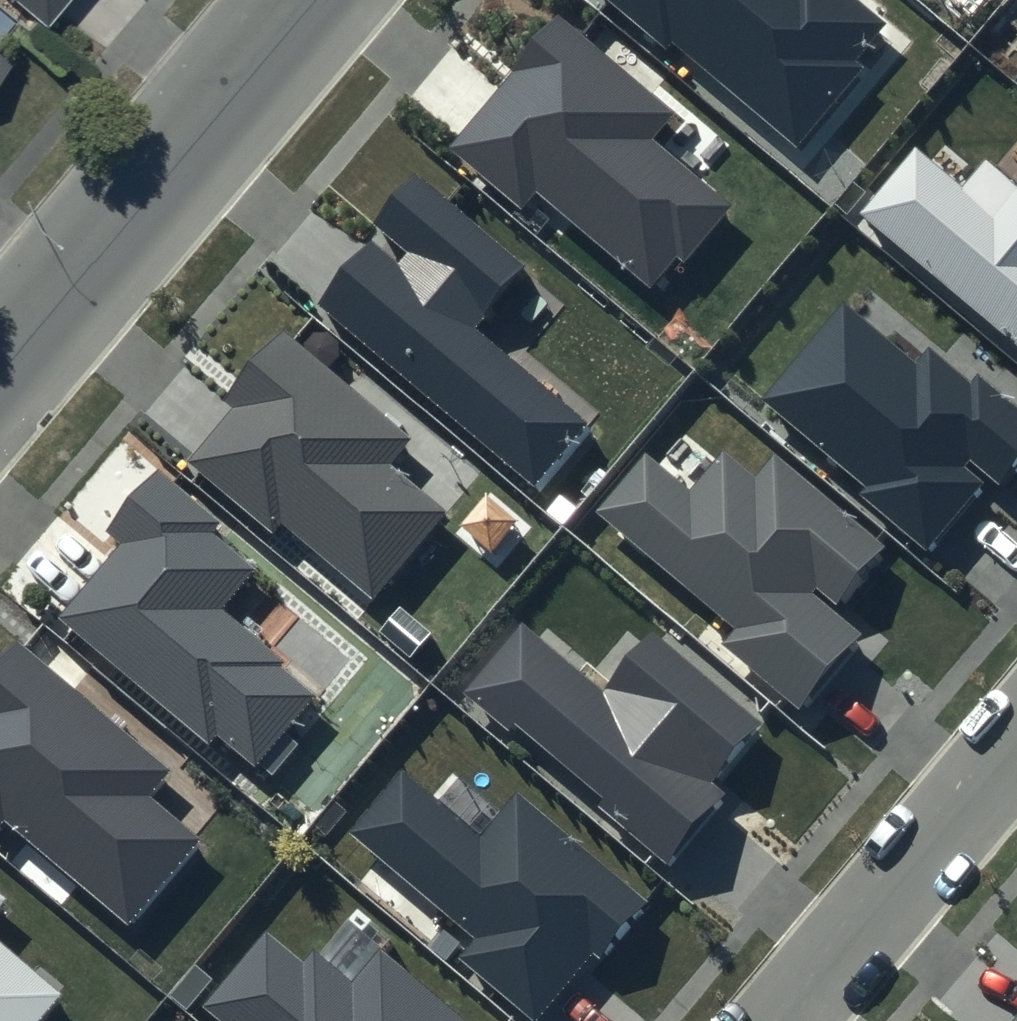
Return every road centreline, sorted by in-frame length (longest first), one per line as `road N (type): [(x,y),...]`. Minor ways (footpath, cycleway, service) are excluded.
road 1 (tertiary): [(0,358),(302,0)]
road 2 (residential): [(783,1020),(1016,742)]

